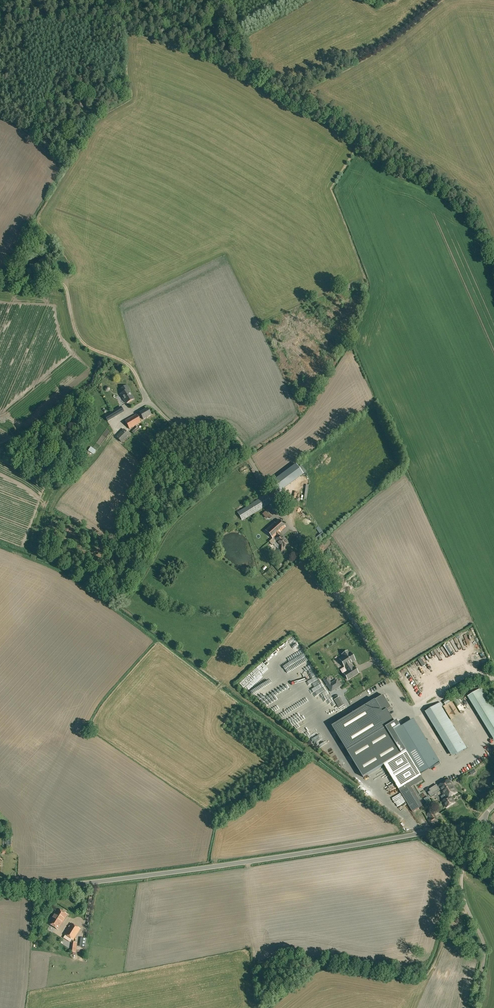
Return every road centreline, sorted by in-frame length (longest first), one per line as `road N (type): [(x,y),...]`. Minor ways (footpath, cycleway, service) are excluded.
road 1 (unclassified): [(478,826),(0,889)]
road 2 (track): [(387,674),(237,438),(175,425),(149,402),(136,374)]
road 3 (track): [(0,278),(63,280),(79,340),(136,374)]
road 4 (unclassified): [(493,680),(476,677),(414,709),(387,674)]

